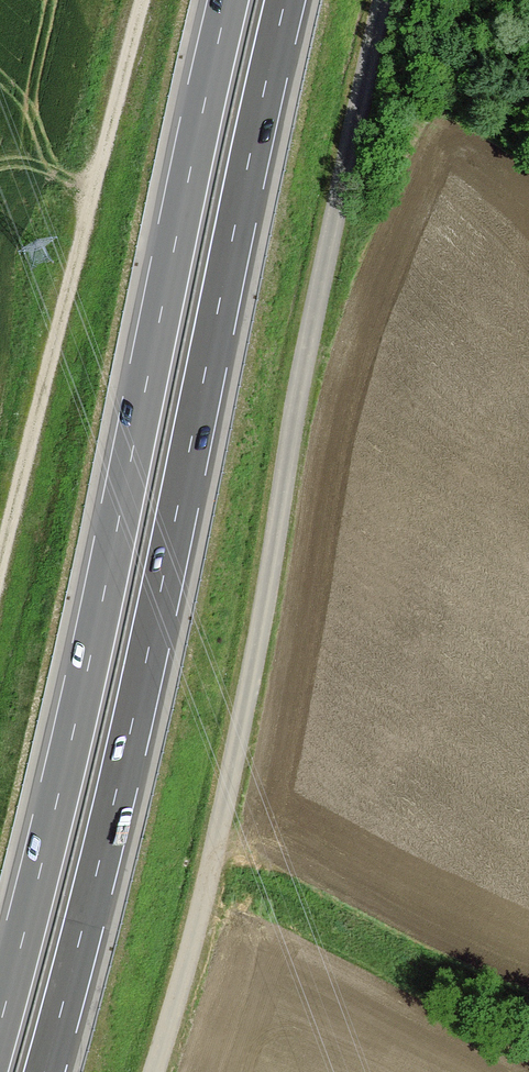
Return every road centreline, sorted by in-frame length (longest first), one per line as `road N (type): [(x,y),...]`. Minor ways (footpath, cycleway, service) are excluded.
road 1 (trunk): [(52,1071),(142,713),(292,0)]
road 2 (unclassified): [(385,0),(300,381),(225,831),(159,1071)]
road 3 (trunk): [(225,0),(73,724),(0,1009)]
road 4 (track): [(143,0),(0,587)]

